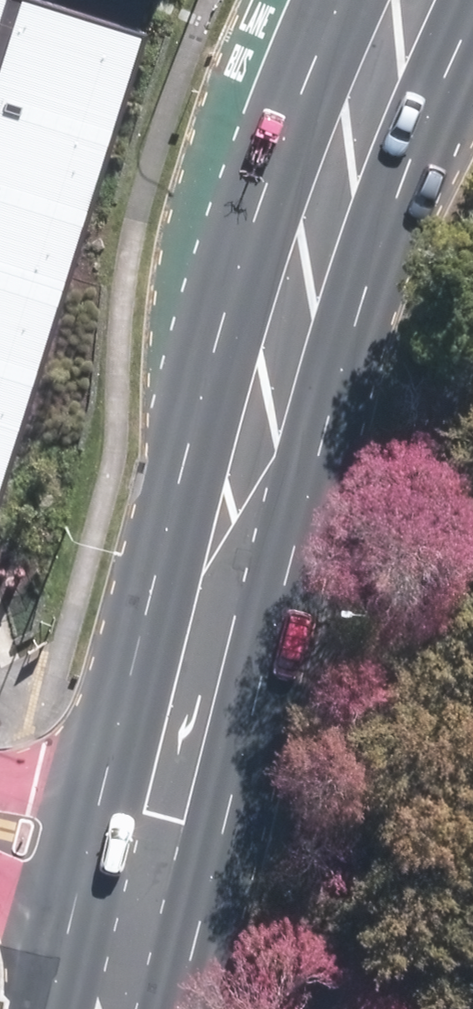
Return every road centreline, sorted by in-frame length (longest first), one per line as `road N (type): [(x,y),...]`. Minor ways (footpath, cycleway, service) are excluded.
road 1 (motorway): [(204,1008),(221,488),(249,0)]
road 2 (primary): [(137,897),(284,337),(411,0)]
road 3 (motorway): [(472,537),(455,742),(454,1008)]
road 4 (residential): [(137,897),(0,830)]

